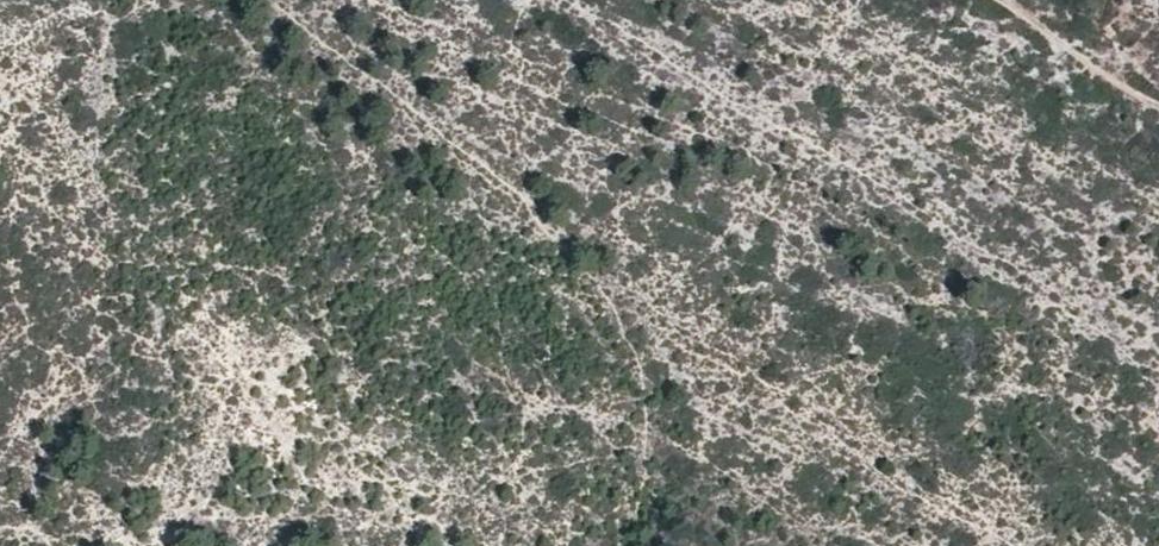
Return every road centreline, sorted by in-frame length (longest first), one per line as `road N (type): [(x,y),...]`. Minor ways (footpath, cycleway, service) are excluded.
road 1 (track): [(1158,108),(1001,0)]

